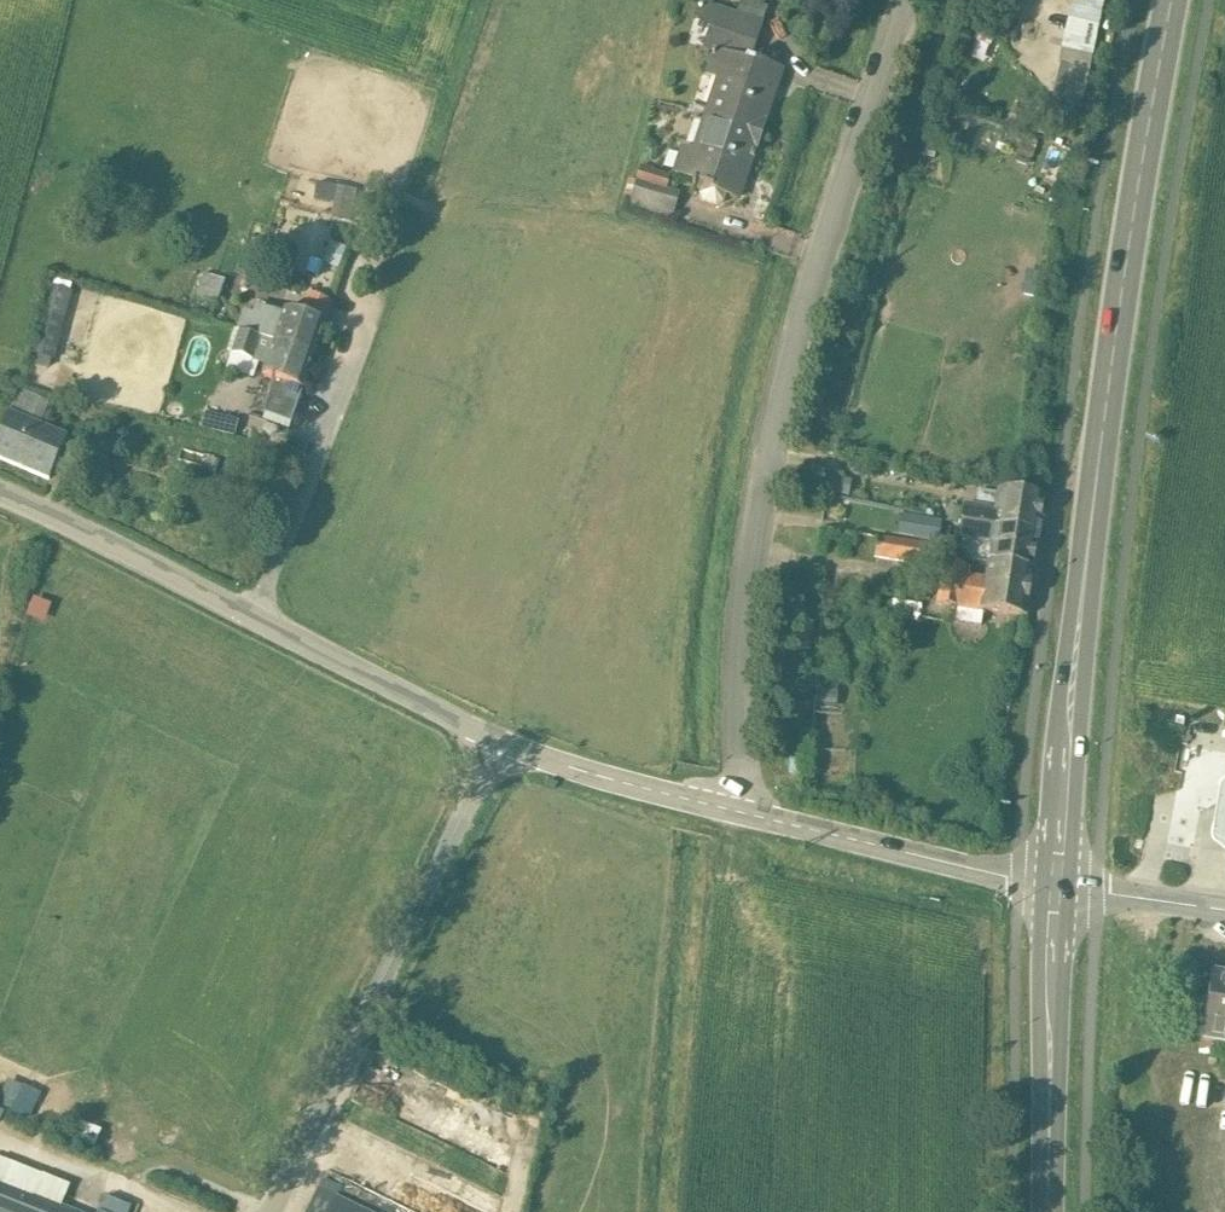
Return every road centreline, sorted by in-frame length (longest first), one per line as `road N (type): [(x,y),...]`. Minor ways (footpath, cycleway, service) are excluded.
road 1 (primary): [(1062,882),(1088,551),(1120,301),(1175,0)]
road 2 (unclassified): [(742,812),(745,594),(776,422),(906,0)]
road 3 (unclassified): [(0,494),(500,745)]
road 4 (unclassified): [(265,1211),(500,745)]
road 5 (primary): [(1055,1211),(1062,882)]
road 6 (unclassified): [(742,812),(1062,882)]
road 7 (track): [(247,613),(382,315)]
road 8 (unclassified): [(500,745),(742,812)]
road 9 (unclassified): [(1224,904),(1062,882)]

